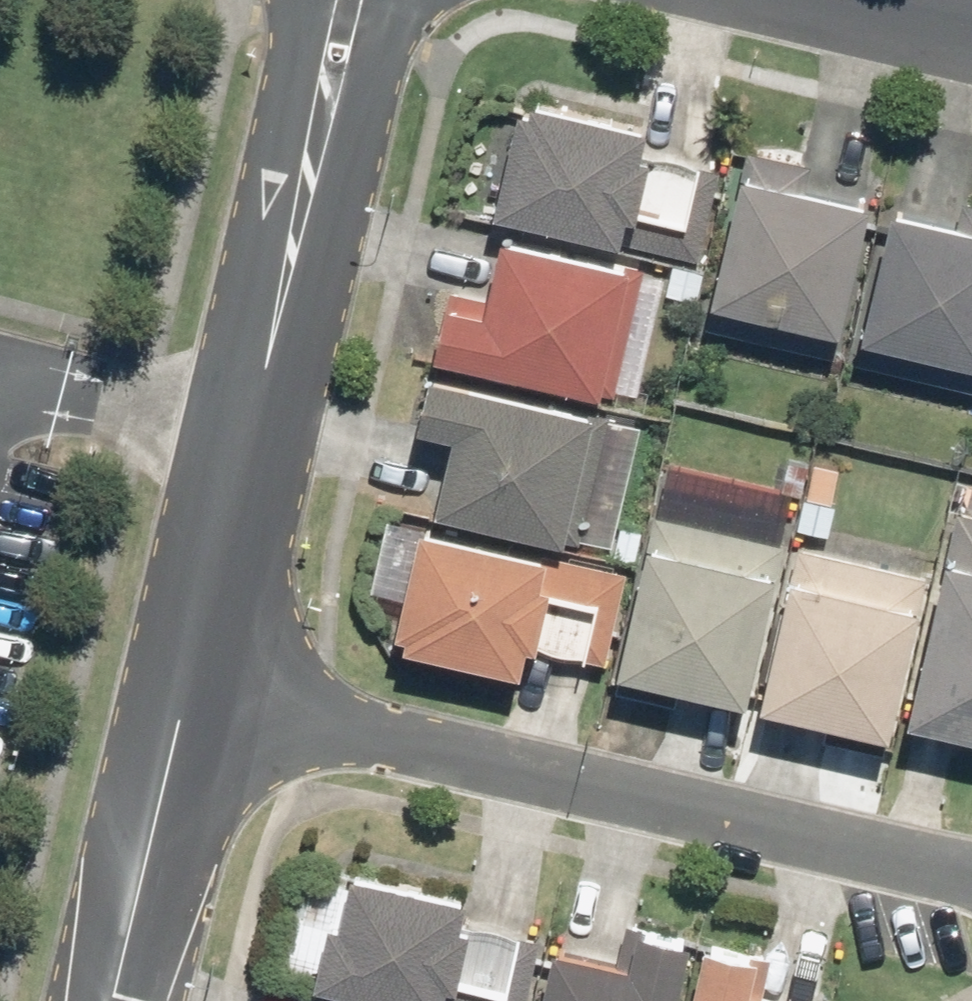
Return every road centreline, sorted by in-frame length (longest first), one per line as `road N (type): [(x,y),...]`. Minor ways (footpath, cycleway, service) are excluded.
road 1 (residential): [(196,684),(971,866)]
road 2 (residential): [(309,161),(196,684)]
road 3 (residential): [(196,684),(116,1000)]
road 4 (residential): [(382,0),(362,88),(309,161)]
road 5 (residential): [(309,161),(293,73),(309,0)]

